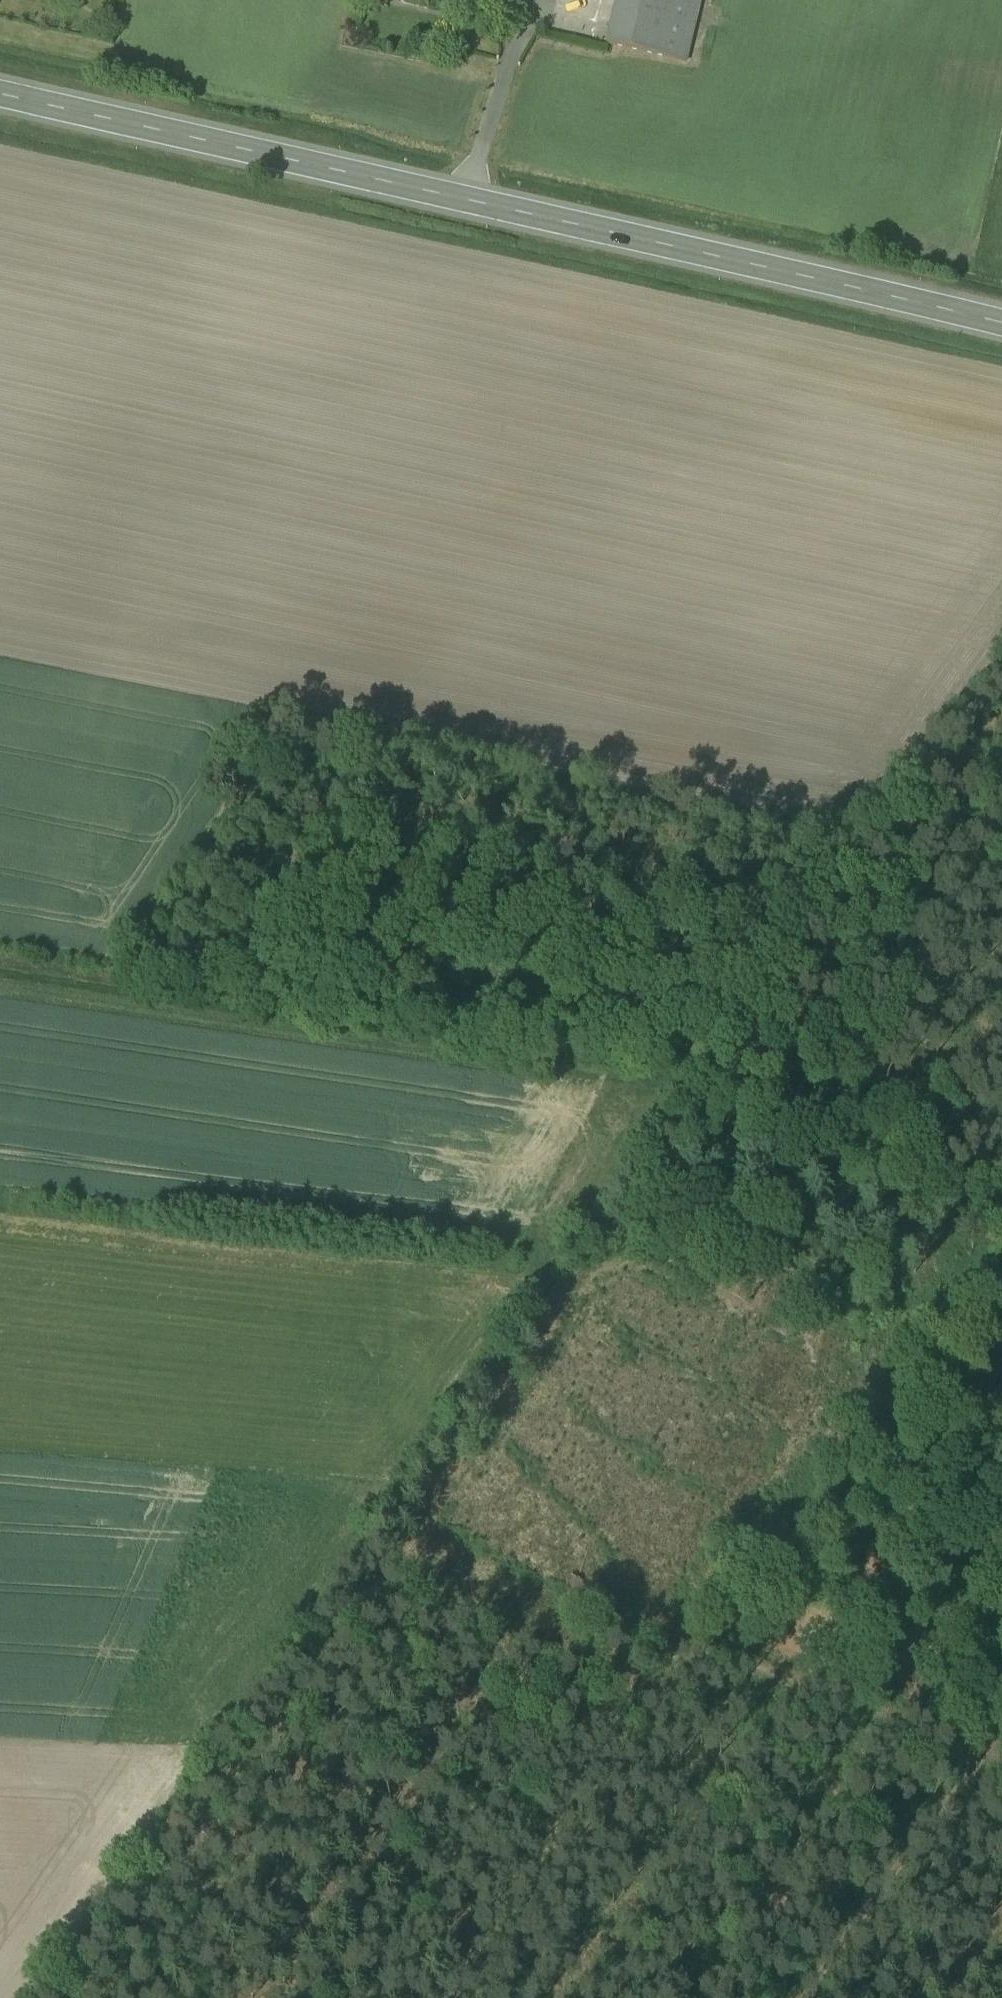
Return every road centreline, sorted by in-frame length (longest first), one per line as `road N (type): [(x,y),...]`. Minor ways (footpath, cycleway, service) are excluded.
road 1 (secondary): [(0,97),(1001,325)]
road 2 (track): [(806,1997),(1001,1727)]

